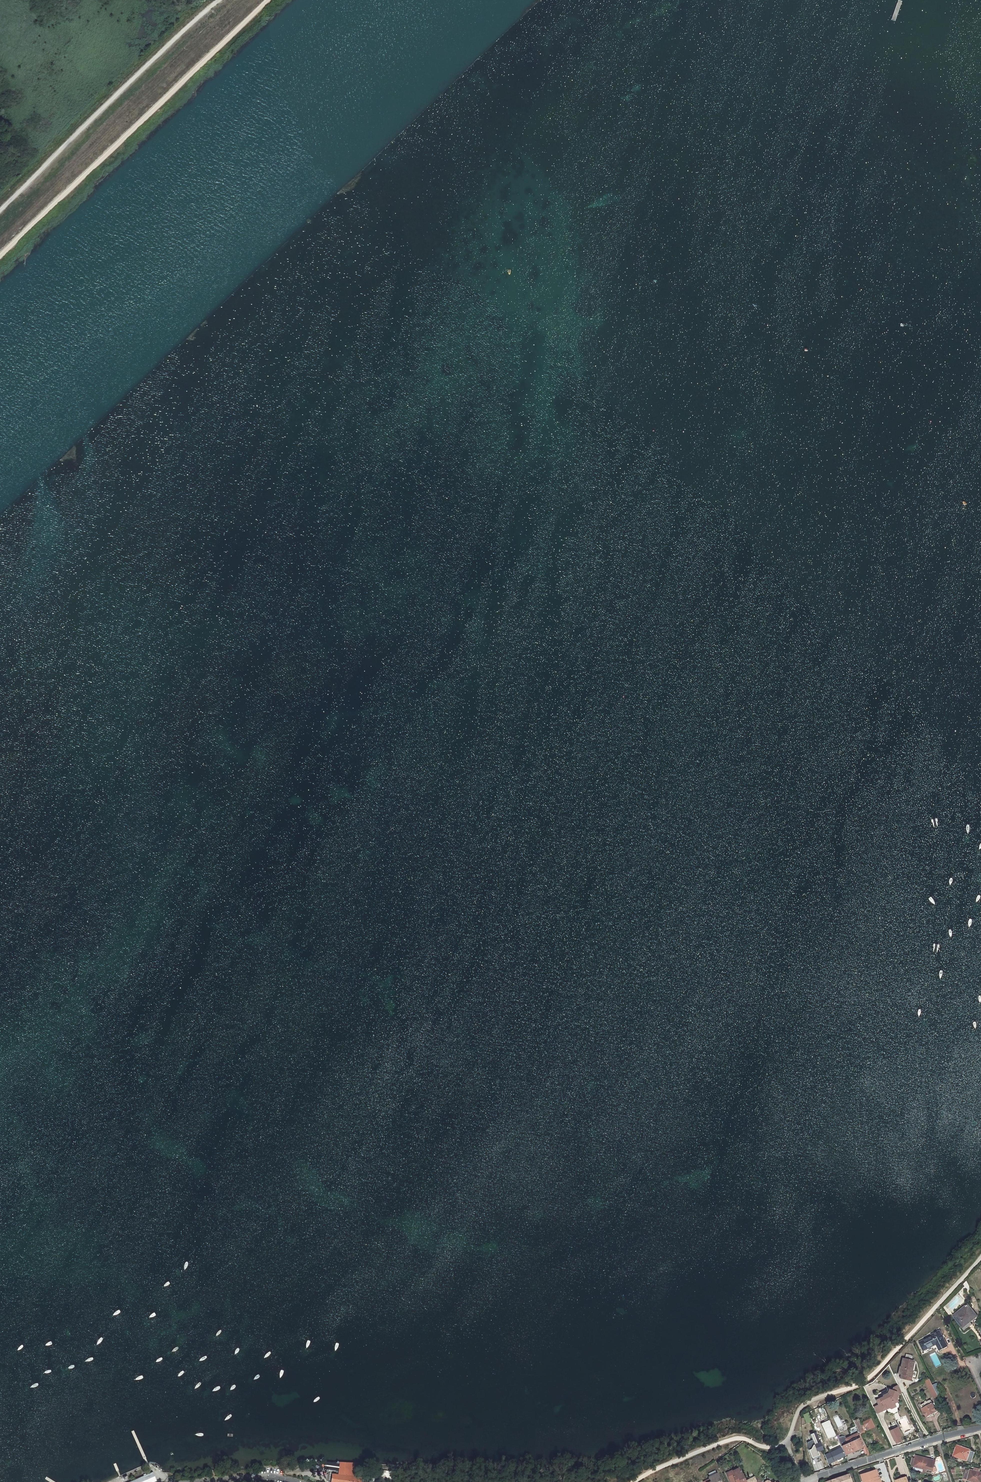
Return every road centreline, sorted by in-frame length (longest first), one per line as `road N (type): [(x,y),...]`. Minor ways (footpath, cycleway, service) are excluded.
road 1 (track): [(0,207),(216,0)]
road 2 (residential): [(980,1428),(802,1481)]

